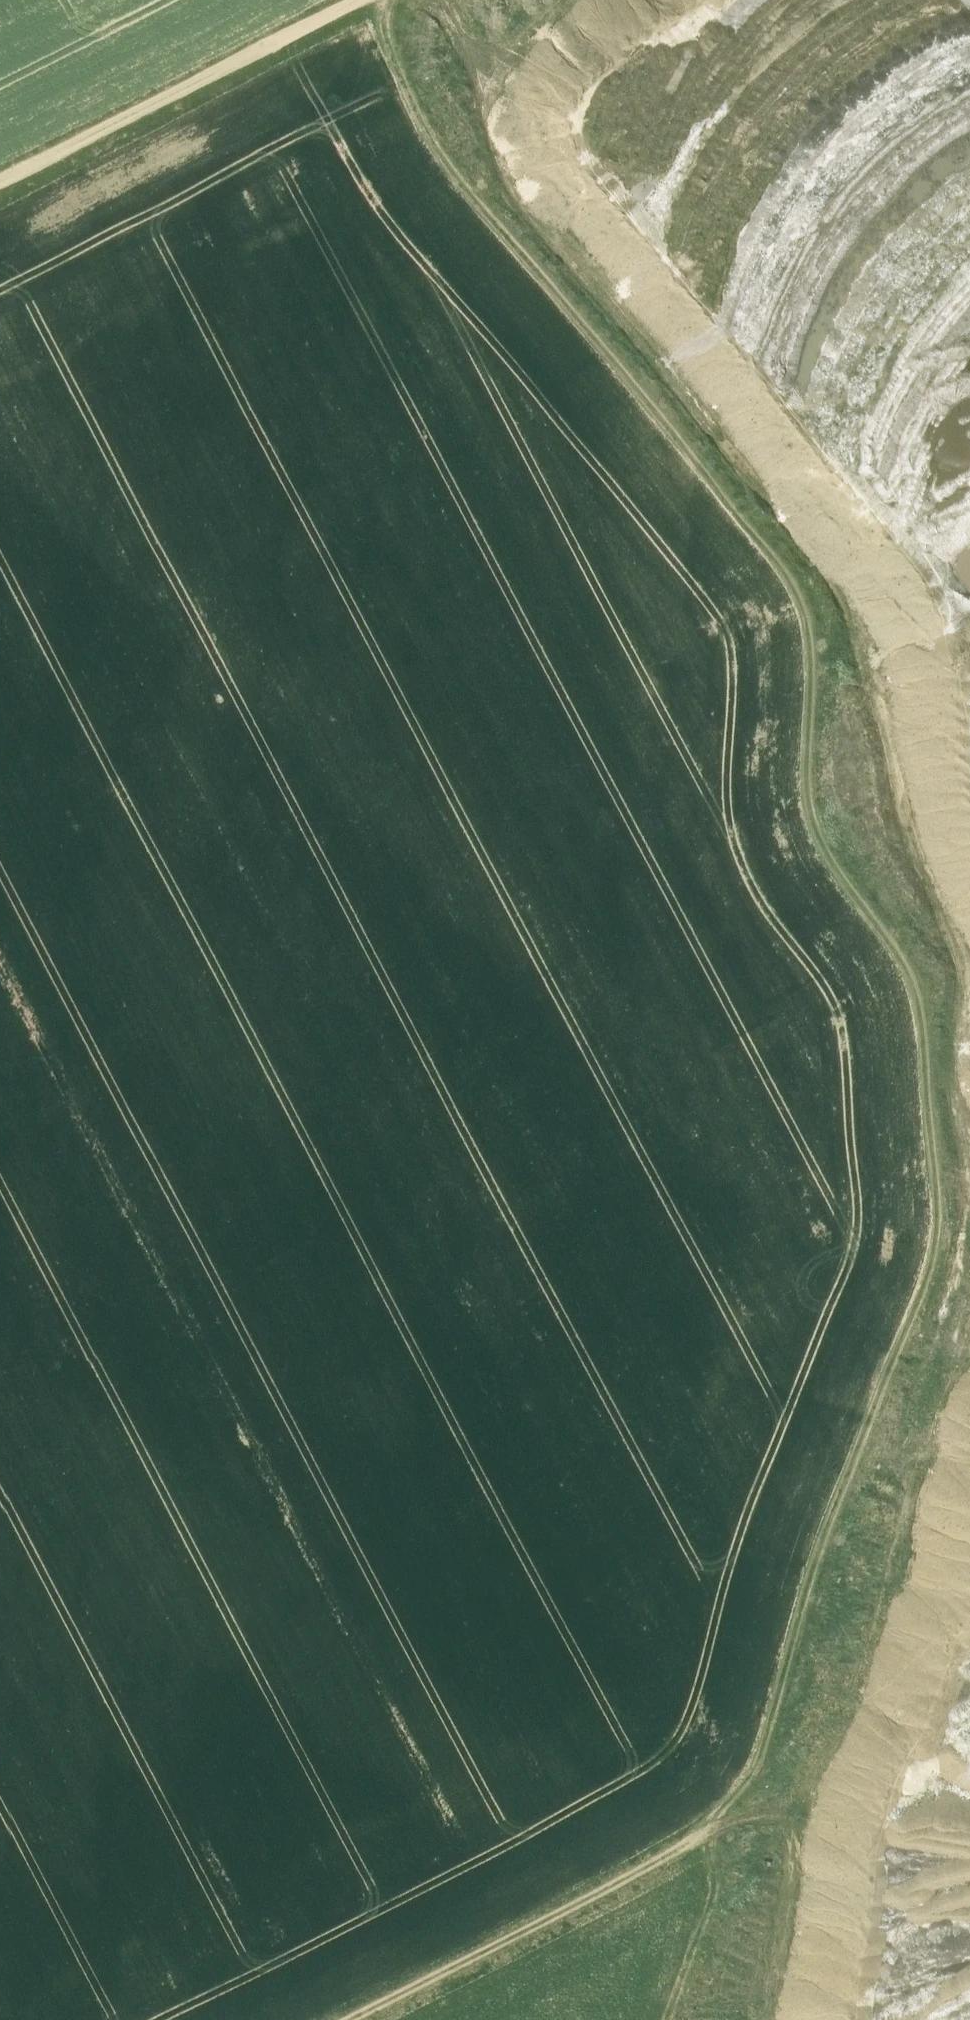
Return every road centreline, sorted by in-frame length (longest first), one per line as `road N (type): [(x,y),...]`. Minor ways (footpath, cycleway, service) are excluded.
road 1 (track): [(367,0),(0,176)]
road 2 (track): [(351,2019),(672,1867)]

